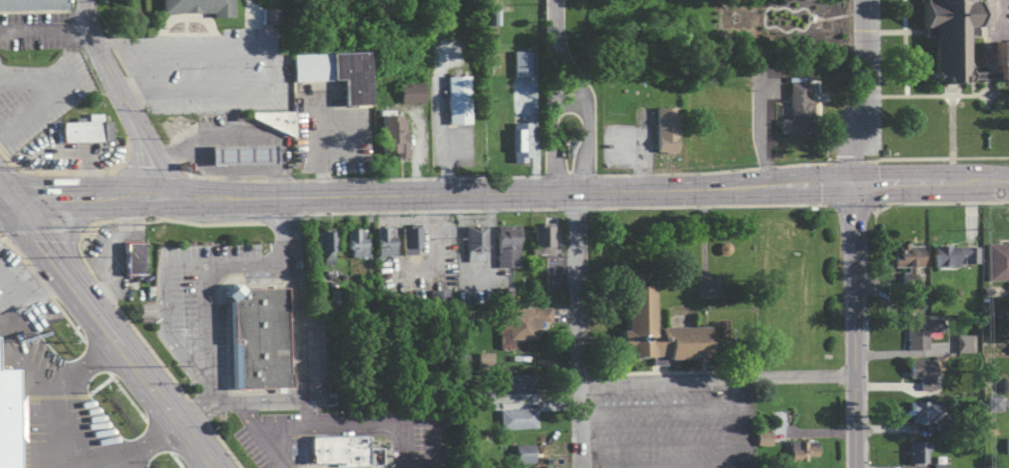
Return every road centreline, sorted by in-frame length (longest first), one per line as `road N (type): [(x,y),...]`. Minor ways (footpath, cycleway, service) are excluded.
road 1 (secondary): [(576,191),(283,198)]
road 2 (tertiary): [(854,467),(850,188)]
road 3 (residential): [(583,467),(576,191)]
road 4 (tertiary): [(162,198),(157,163),(99,55),(84,0)]
road 5 (secondary): [(786,189),(576,191)]
road 6 (residential): [(588,191),(587,118),(558,53),(555,0)]
road 7 (primary): [(5,198),(121,348)]
road 8 (residential): [(850,188),(861,0)]
road 9 (residential): [(555,37),(551,192)]

